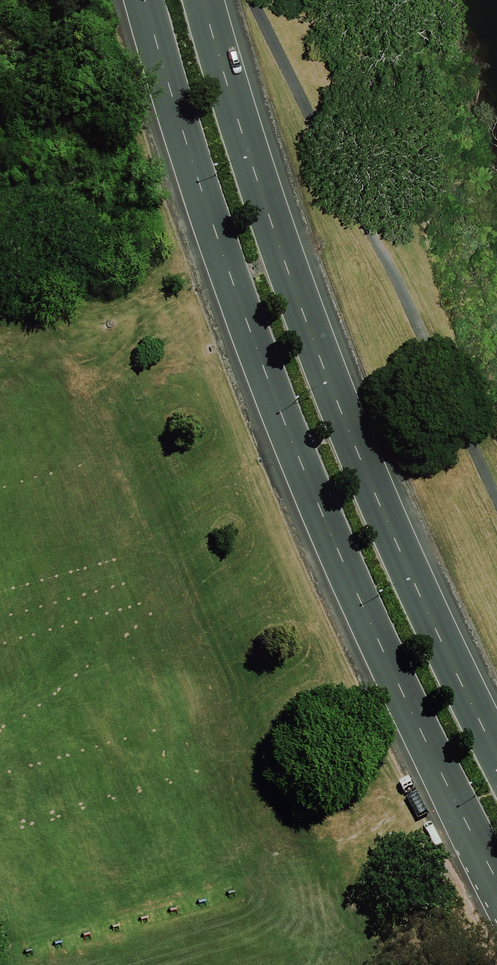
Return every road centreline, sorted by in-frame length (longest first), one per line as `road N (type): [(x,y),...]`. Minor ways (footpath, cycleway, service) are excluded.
road 1 (primary): [(496,889),(406,722),(306,484),(135,0)]
road 2 (primary): [(210,0),(227,67),(440,616),(496,739)]

